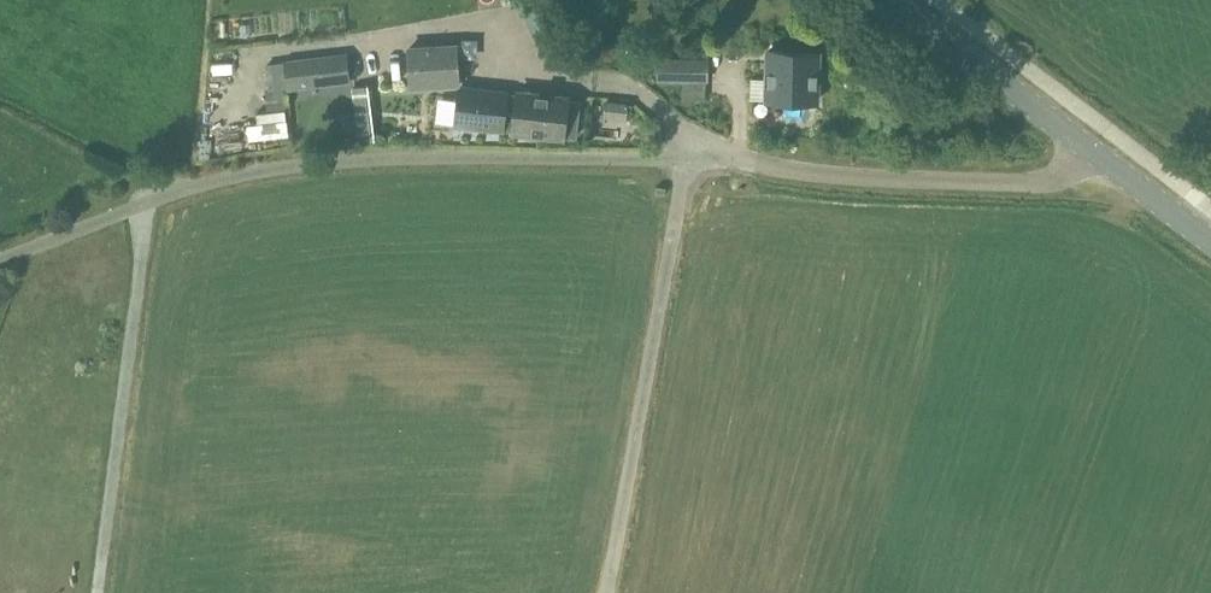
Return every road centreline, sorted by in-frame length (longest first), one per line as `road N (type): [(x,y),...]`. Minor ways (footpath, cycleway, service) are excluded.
road 1 (tertiary): [(1210,243),(892,0)]
road 2 (track): [(145,204),(100,592)]

